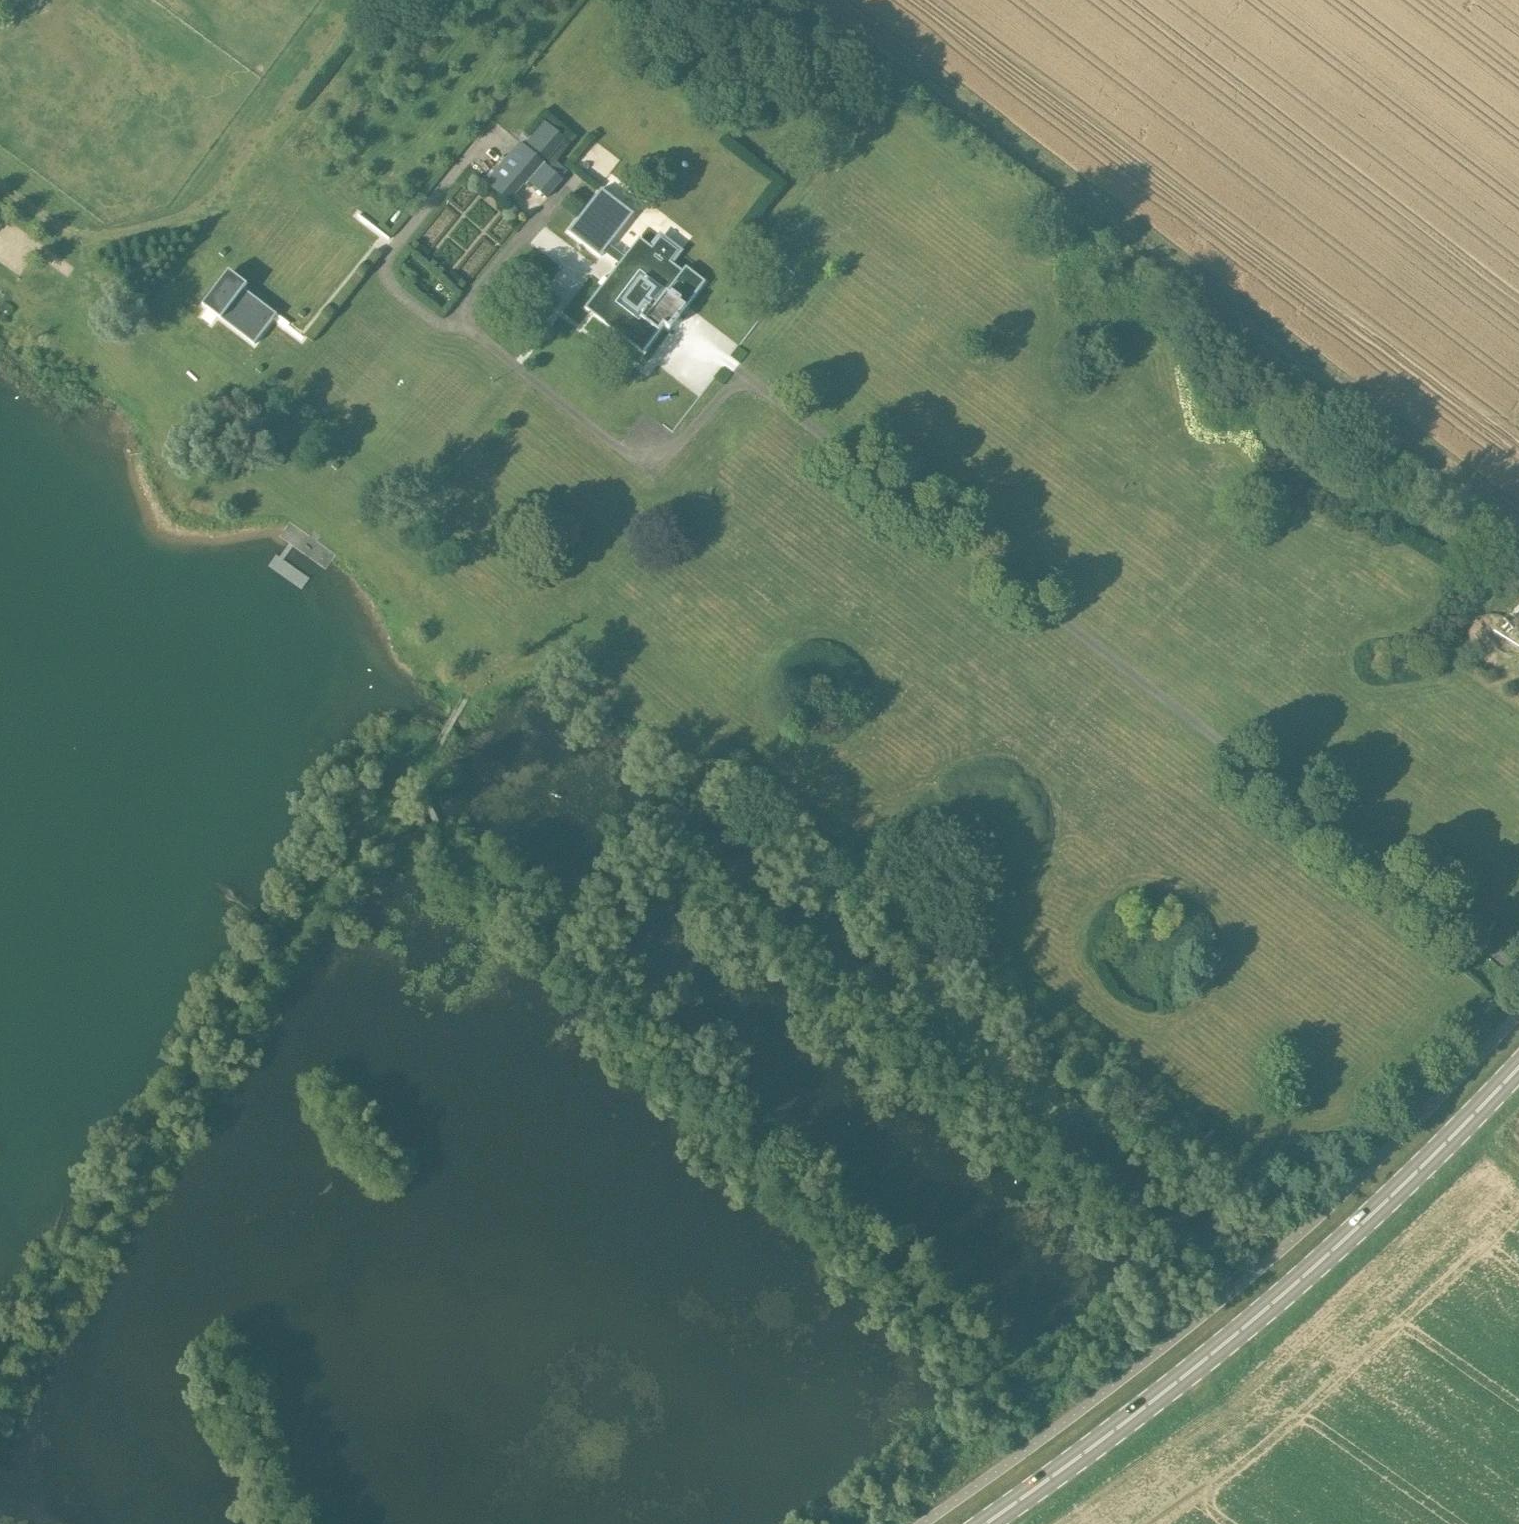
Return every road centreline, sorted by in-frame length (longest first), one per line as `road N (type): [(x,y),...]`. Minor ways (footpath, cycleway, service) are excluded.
road 1 (secondary): [(983,1523),(1276,1299),(1518,1065)]

